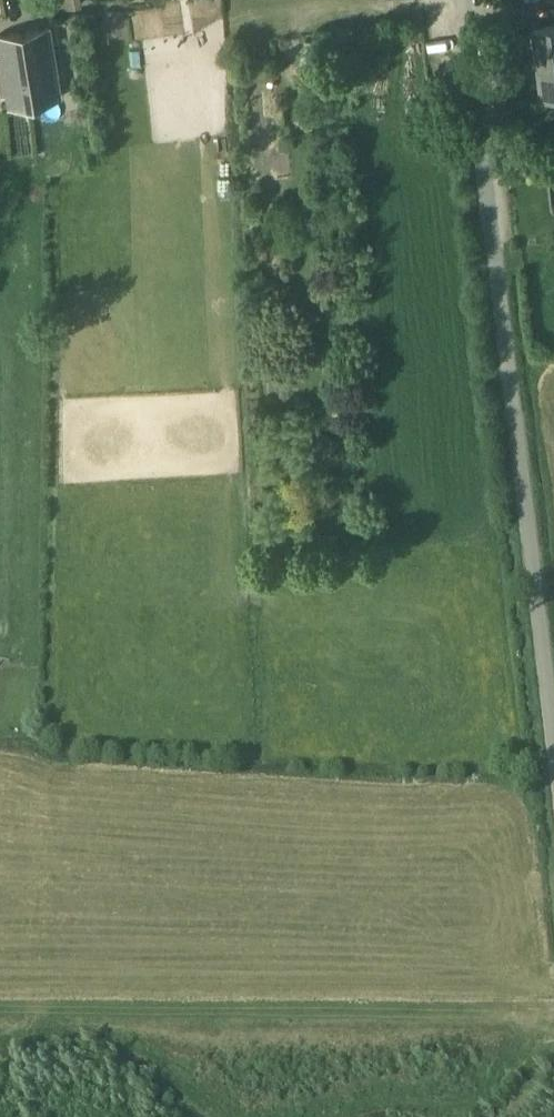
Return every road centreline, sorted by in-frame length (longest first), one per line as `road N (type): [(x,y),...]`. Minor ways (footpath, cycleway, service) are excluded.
road 1 (unclassified): [(553,753),(465,0)]
road 2 (track): [(553,1010),(0,1010)]

